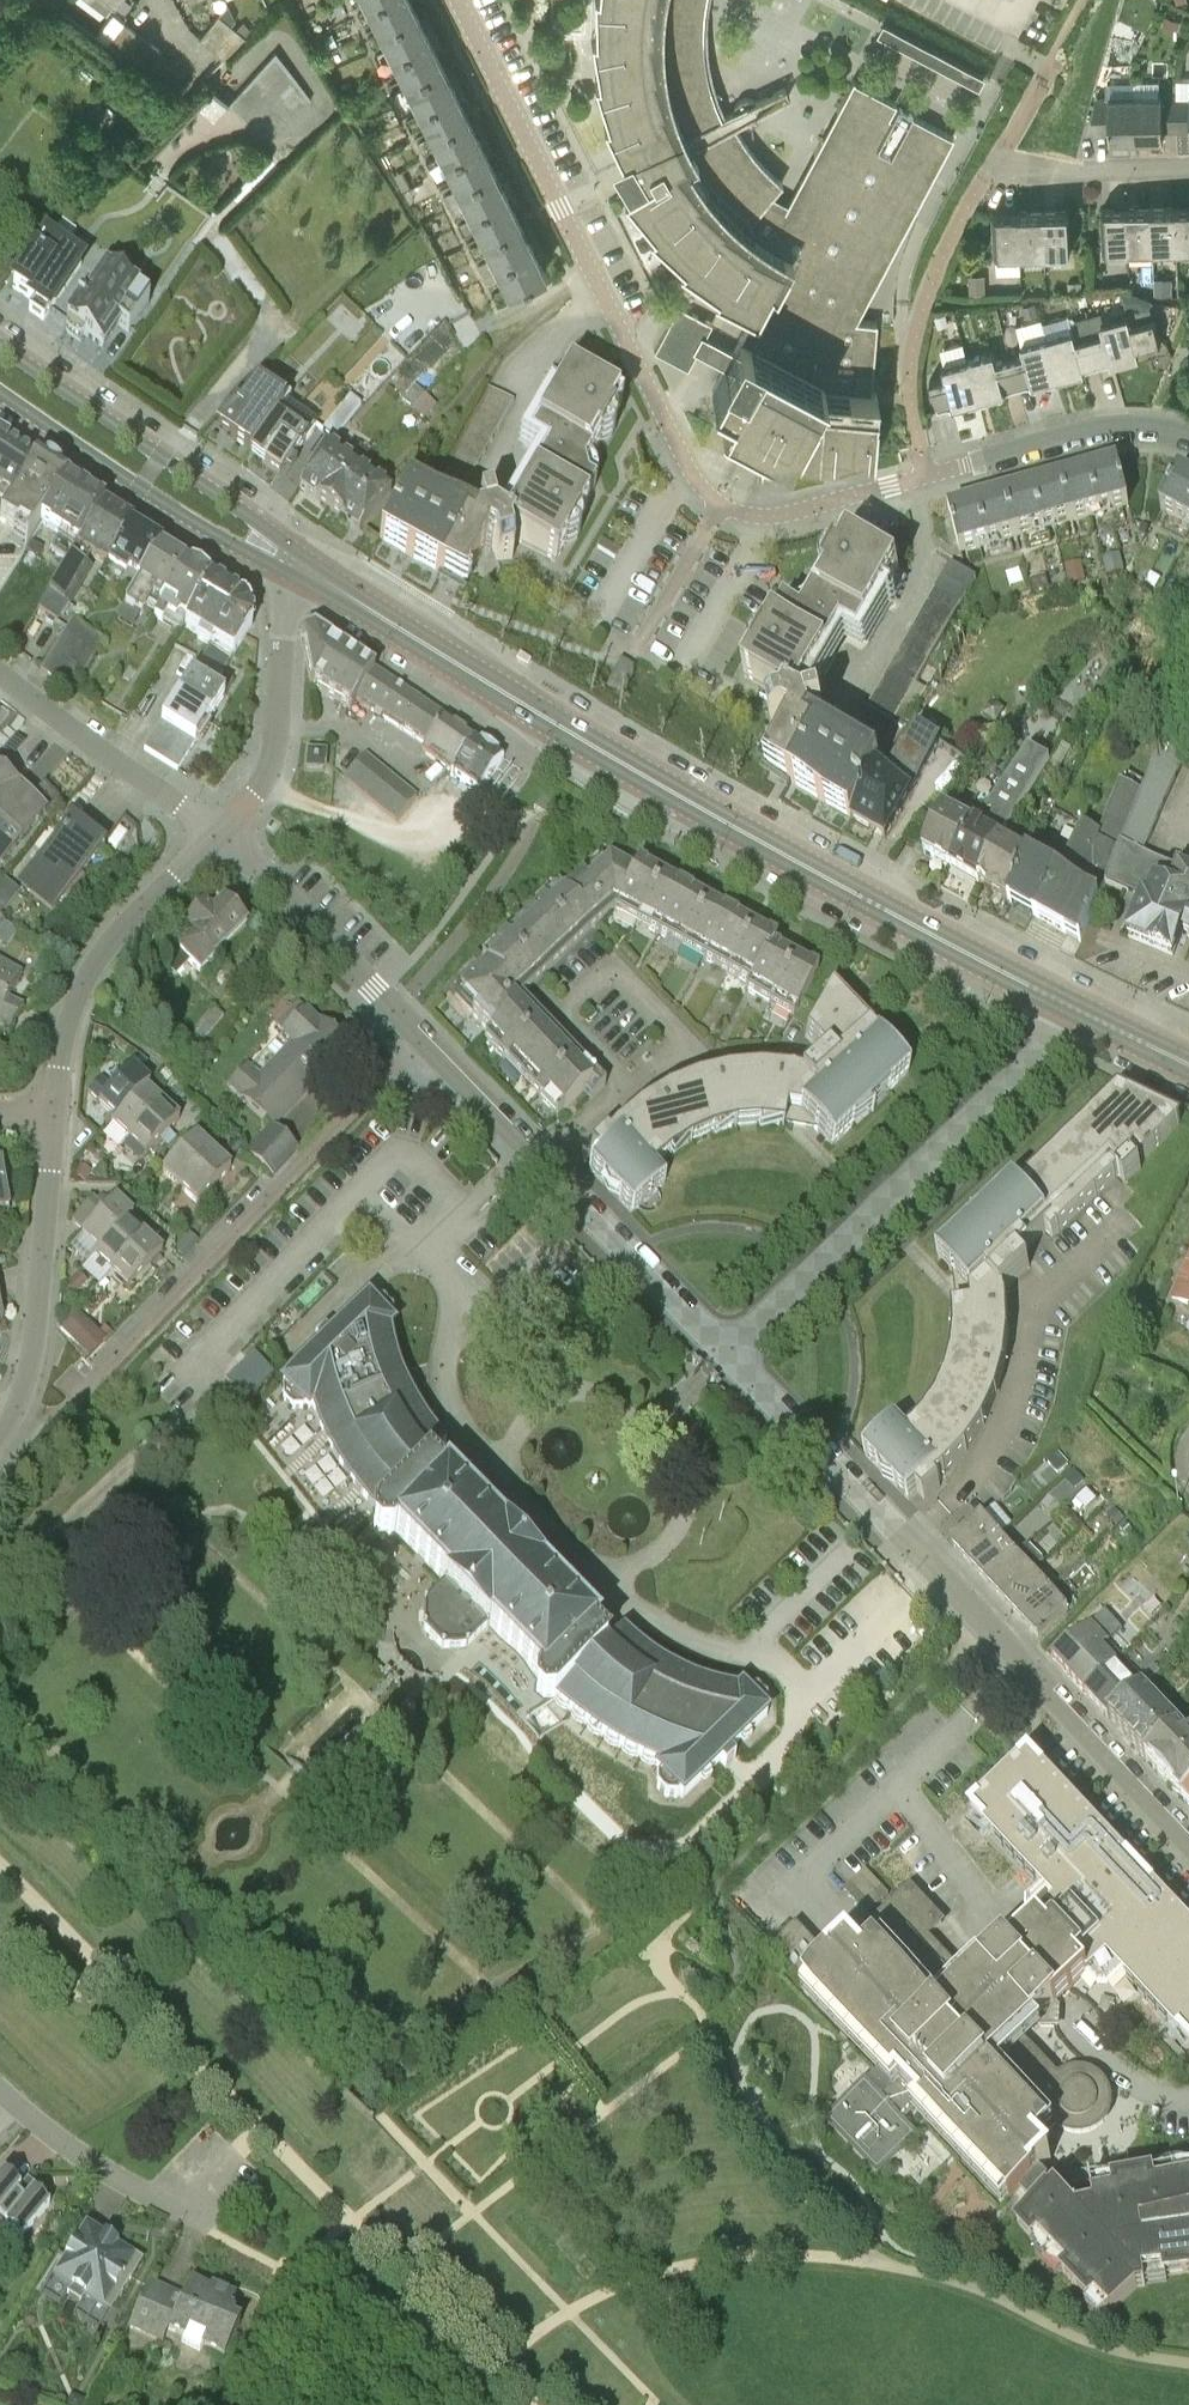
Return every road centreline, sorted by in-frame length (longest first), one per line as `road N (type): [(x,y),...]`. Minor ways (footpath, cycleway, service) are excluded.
road 1 (residential): [(1188,439),(1125,430),(1076,437),(787,514),(747,515),(721,504),(687,465),(460,0)]
road 2 (primary): [(307,571),(684,800),(1068,1005)]
road 3 (residential): [(727,1353),(216,830)]
road 4 (residential): [(1188,1846),(727,1353)]
road 5 (residential): [(727,1353),(1047,1047),(1068,1005)]
road 6 (primary): [(307,571),(292,546),(0,344)]
road 7 (primary): [(0,393),(237,549),(278,571),(307,571)]
road 8 (residential): [(57,1119),(61,1050),(91,966),(216,830)]
road 9 (residential): [(18,1408),(40,1304),(57,1119)]
road 10 (residential): [(216,830),(256,789),(278,750),(286,609),(307,571)]
road 11 (residential): [(216,830),(0,673)]
road 12 (residential): [(212,2231),(93,2164),(0,2090)]
road 13 (residential): [(1188,170),(1057,172),(998,164)]
road 14 (primary): [(1068,1005),(1188,1064)]

